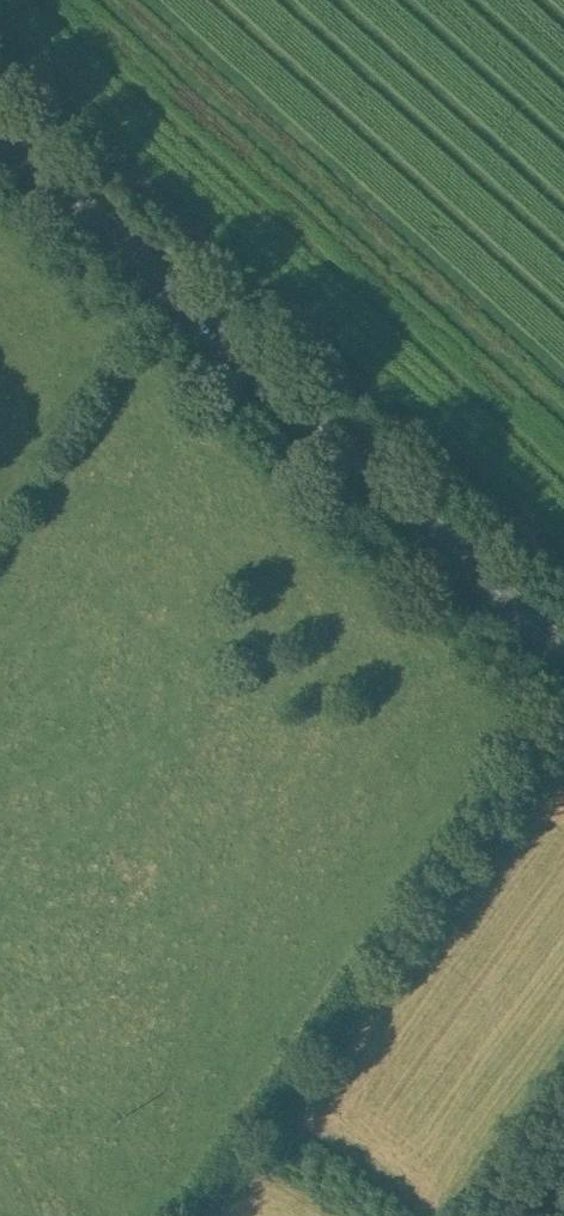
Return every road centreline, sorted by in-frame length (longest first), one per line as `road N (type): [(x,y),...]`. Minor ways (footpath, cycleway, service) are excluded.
road 1 (secondary): [(0,131),(563,653)]

